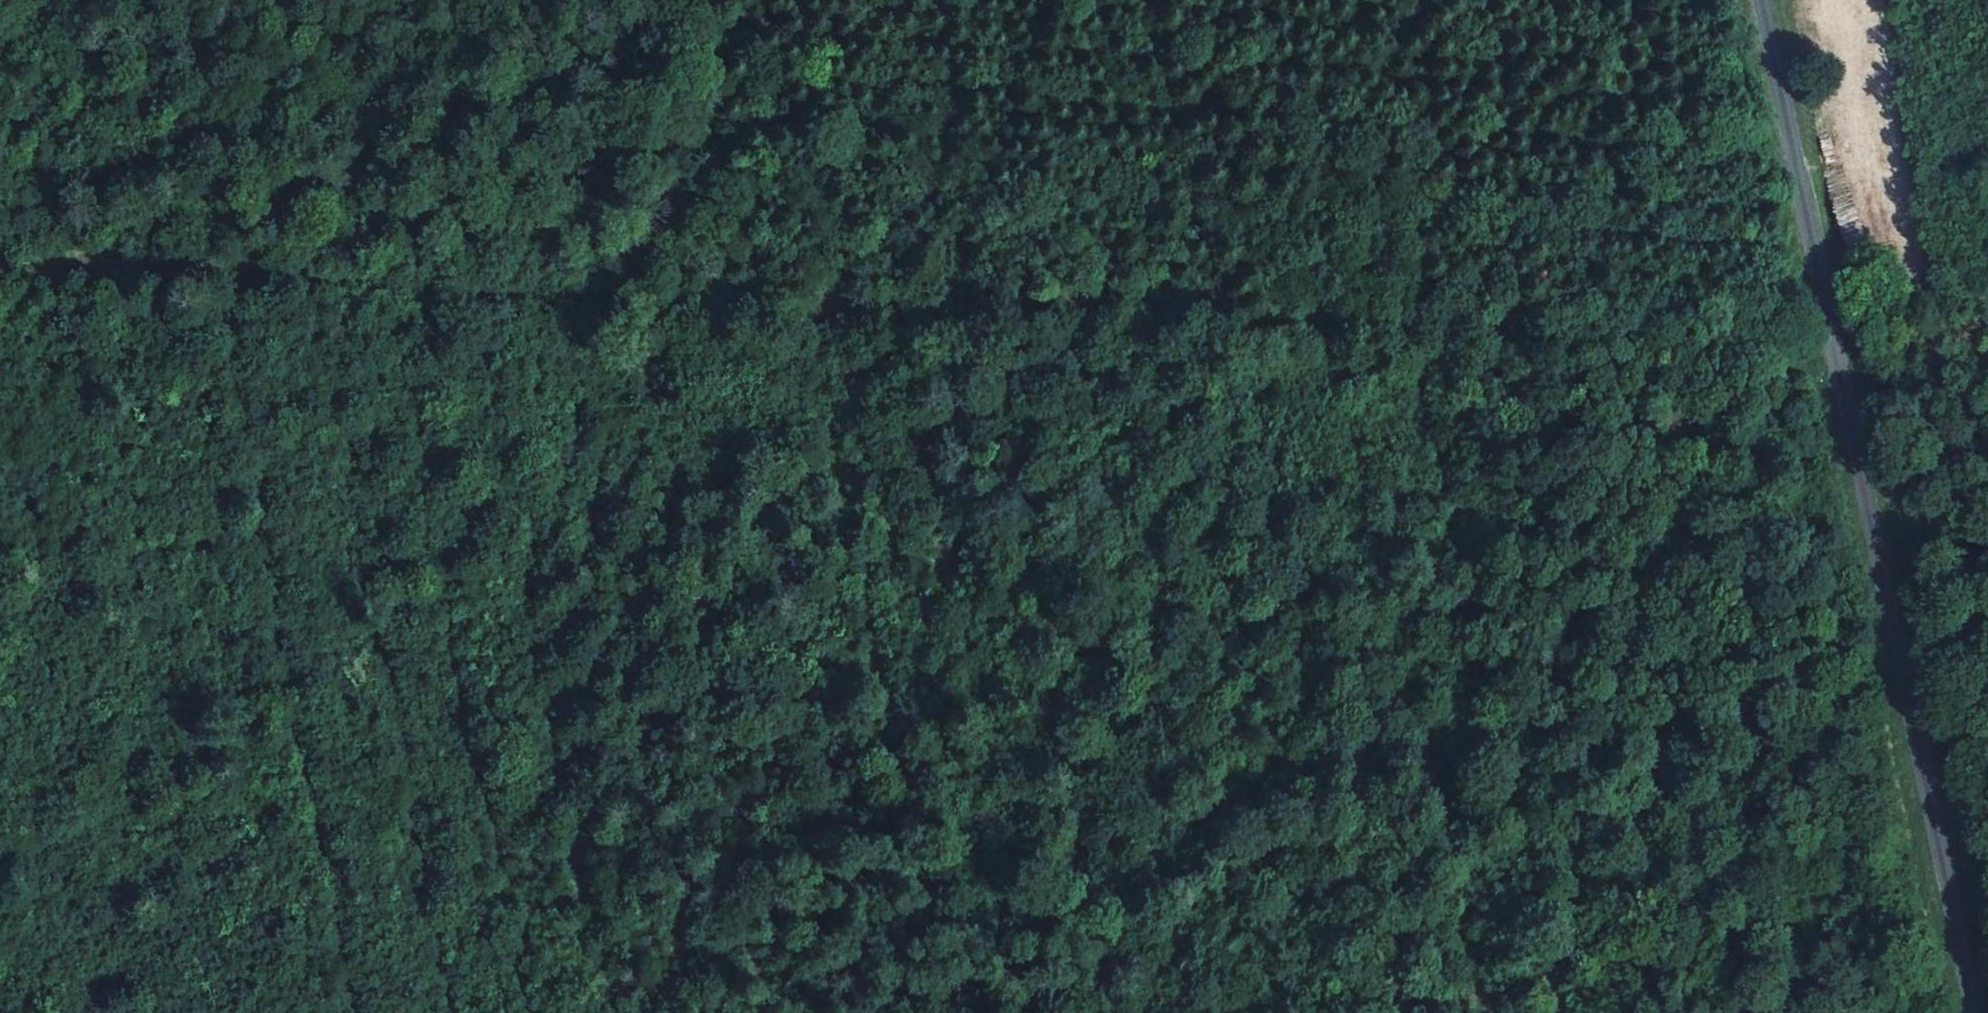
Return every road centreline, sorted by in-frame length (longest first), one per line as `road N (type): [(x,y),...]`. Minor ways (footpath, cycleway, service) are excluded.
road 1 (unclassified): [(1768,0),(1977,1012)]

